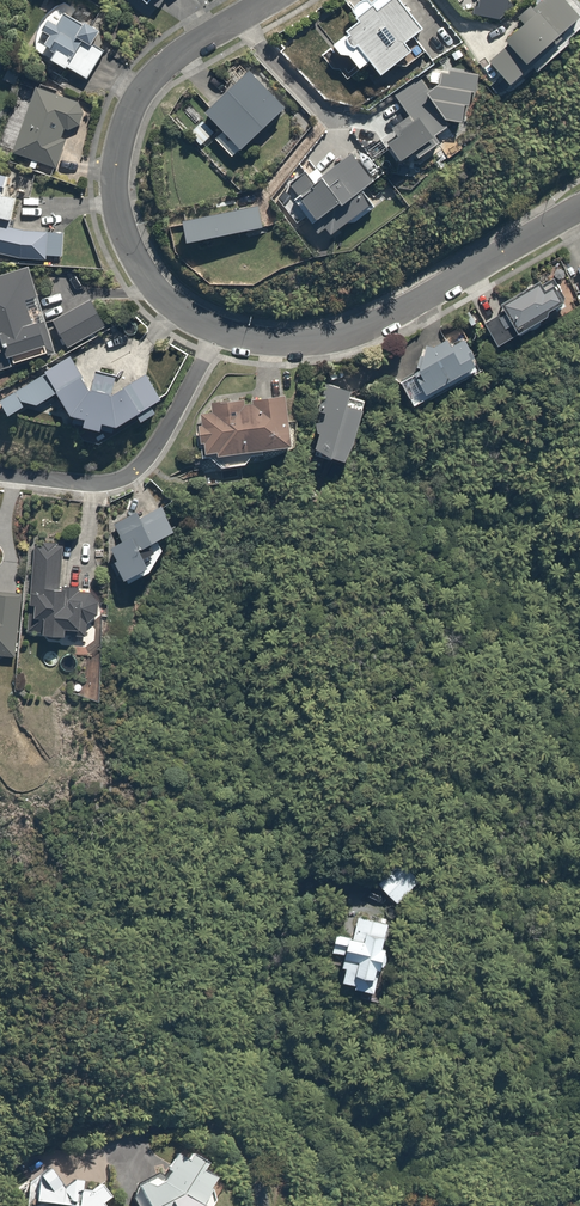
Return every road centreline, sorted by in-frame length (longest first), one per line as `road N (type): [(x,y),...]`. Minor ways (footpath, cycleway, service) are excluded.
road 1 (residential): [(216,334),(165,303),(140,275),(112,187),(116,145),(129,100),(159,66),(270,0)]
road 2 (residential): [(579,204),(375,321),(285,344),(216,334)]
road 3 (residential): [(216,334),(131,472),(99,486),(0,475)]

